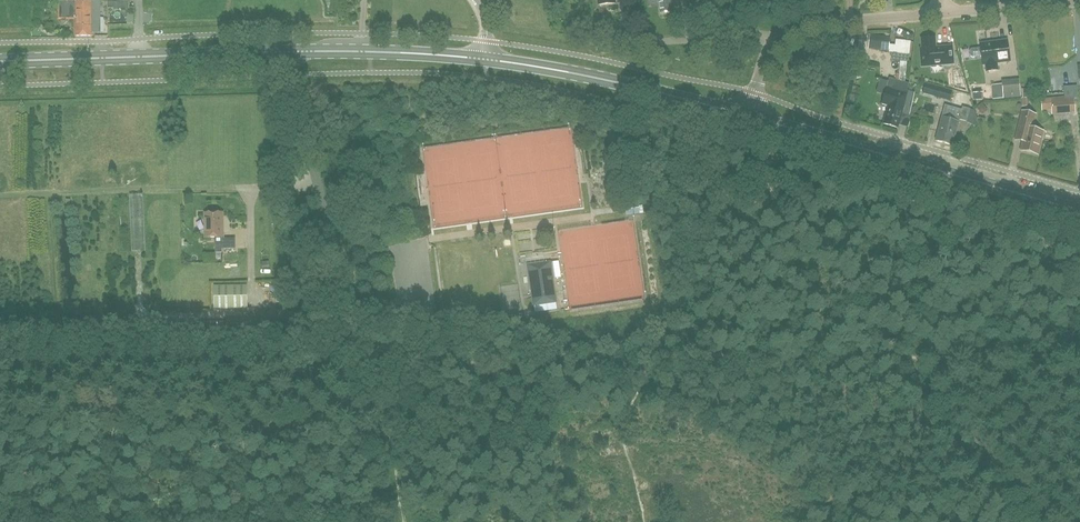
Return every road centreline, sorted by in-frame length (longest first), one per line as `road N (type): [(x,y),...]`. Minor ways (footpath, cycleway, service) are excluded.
road 1 (primary): [(1079,211),(751,117)]
road 2 (primary): [(0,63),(290,53)]
road 3 (primary): [(486,61),(751,117)]
road 4 (unclassified): [(290,53),(348,314)]
road 5 (track): [(249,187),(0,195)]
road 6 (primary): [(290,53),(486,61)]
road 7 (residential): [(774,43),(804,26),(945,12)]
road 8 (residential): [(945,12),(1079,2)]
road 9 (residential): [(774,43),(756,34),(647,43)]

